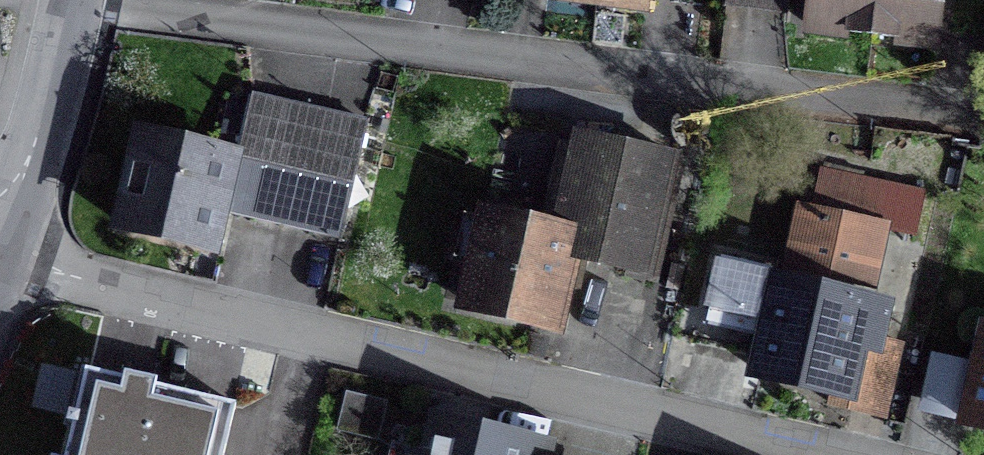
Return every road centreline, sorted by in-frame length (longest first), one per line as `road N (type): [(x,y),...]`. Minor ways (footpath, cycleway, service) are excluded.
road 1 (residential): [(983,121),(70,3)]
road 2 (residential): [(0,263),(841,454)]
road 3 (residential): [(70,3),(0,232)]

